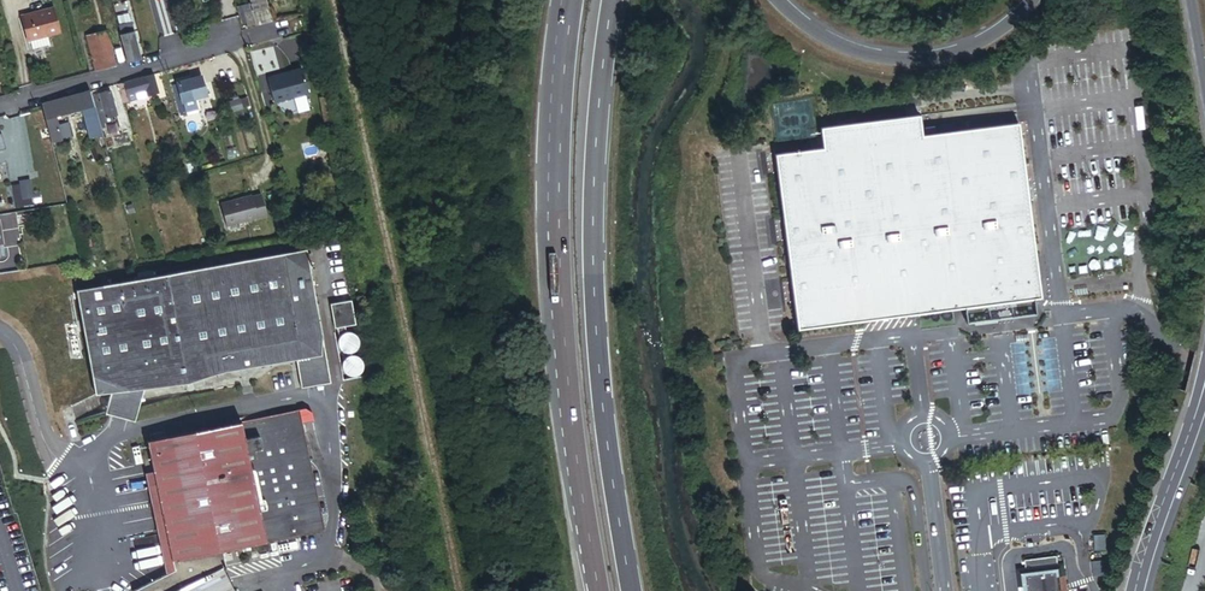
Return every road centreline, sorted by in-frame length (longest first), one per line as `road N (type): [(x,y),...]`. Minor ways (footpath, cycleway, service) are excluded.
road 1 (trunk): [(573,0),(561,109),(560,295),(598,590)]
road 2 (trunk): [(630,590),(594,257),(598,120),(612,0)]
road 3 (residential): [(0,99),(302,24)]
road 4 (trunk): [(1032,0),(975,46),(899,60),(838,45),(778,0)]
road 5 (unclassified): [(1204,395),(1142,590)]

